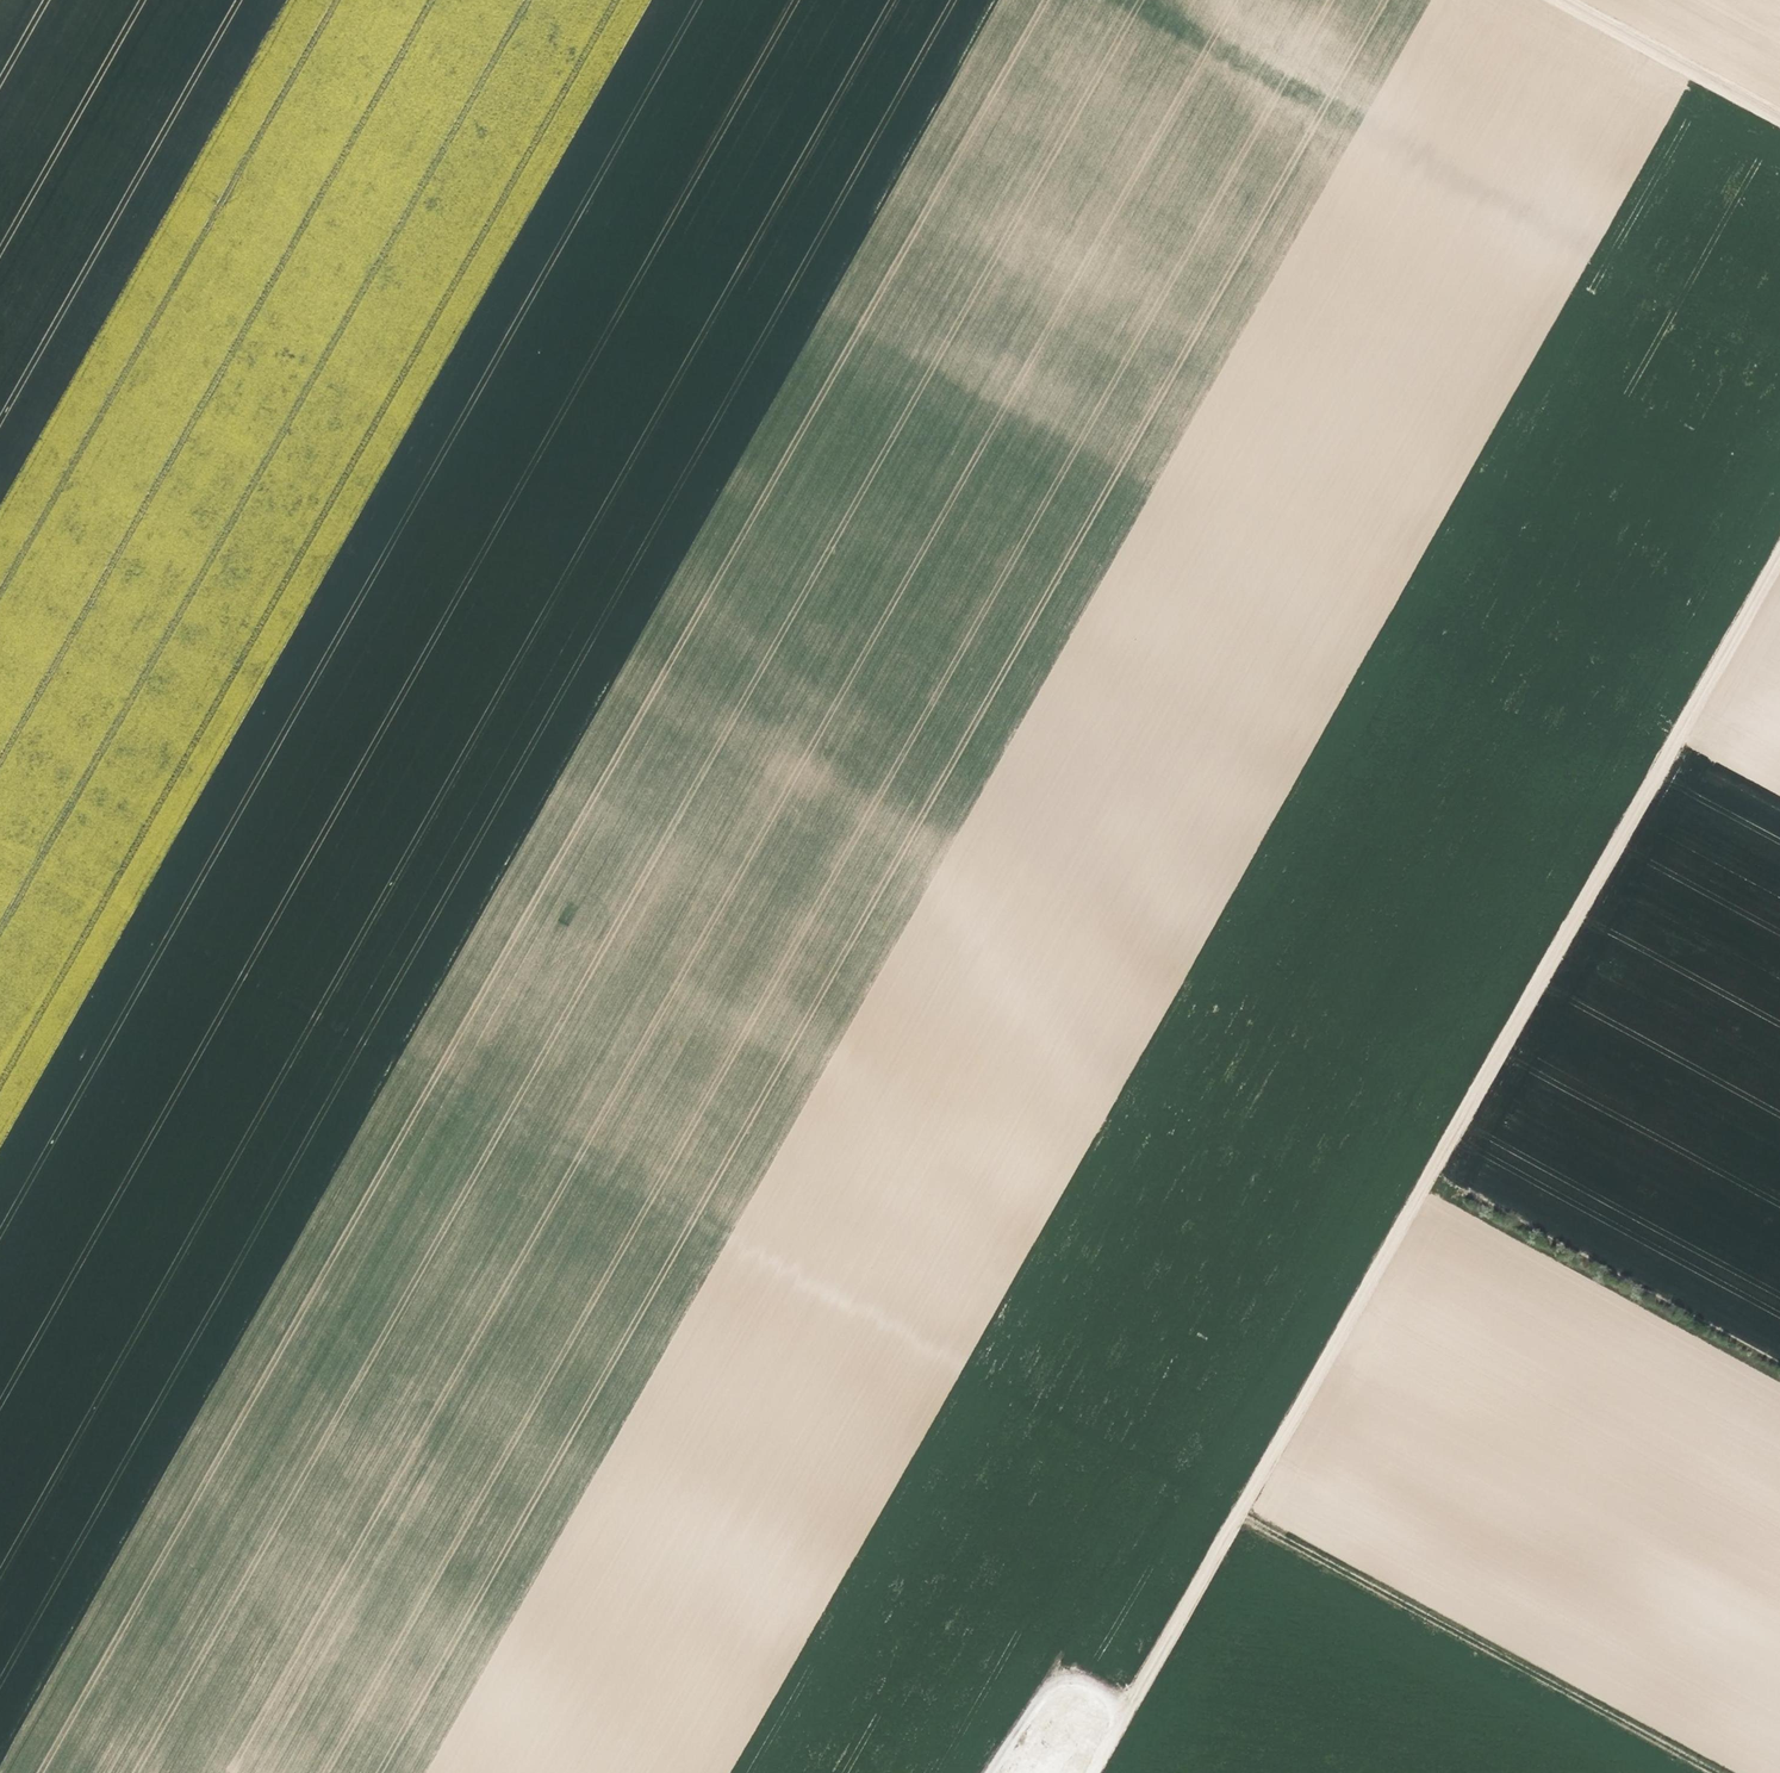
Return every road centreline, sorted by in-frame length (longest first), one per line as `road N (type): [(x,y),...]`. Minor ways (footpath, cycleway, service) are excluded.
road 1 (track): [(1717,1772),(1242,1519),(1779,559)]
road 2 (track): [(1095,1772),(1242,1519)]
road 3 (track): [(1779,120),(1559,0)]

